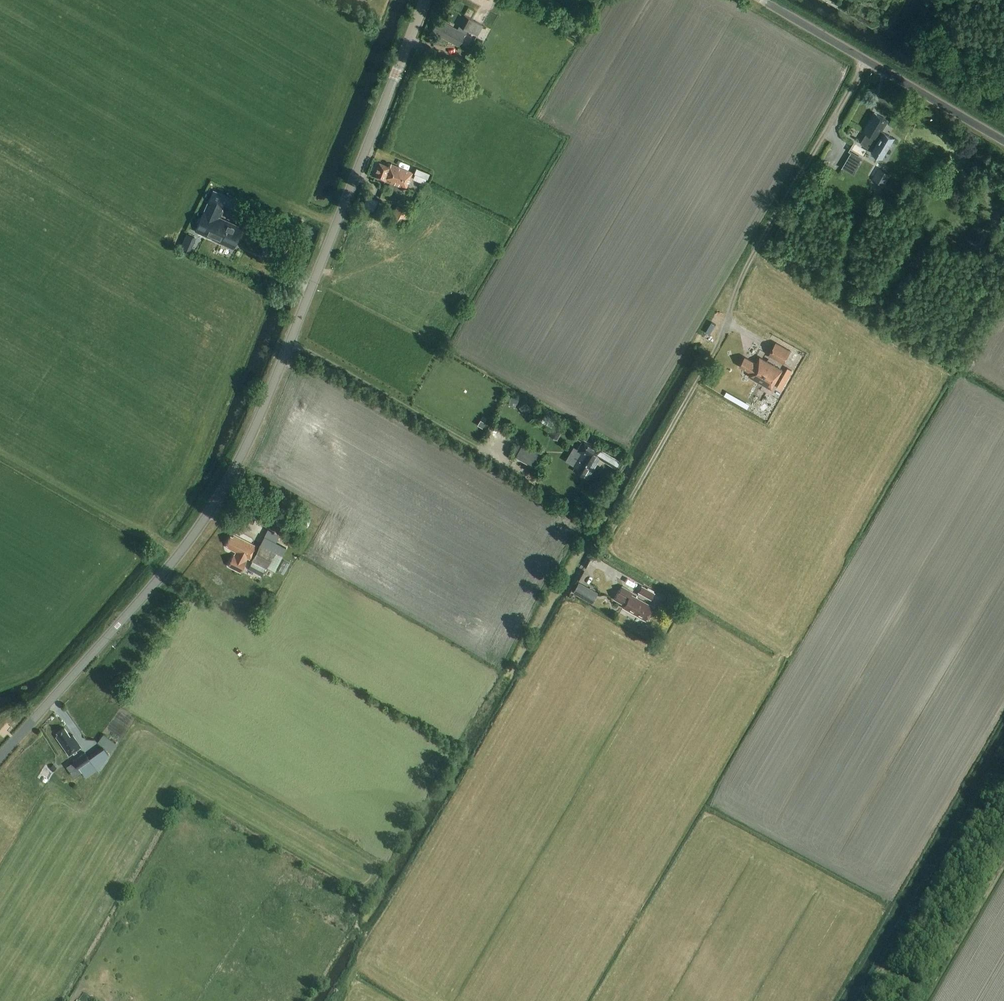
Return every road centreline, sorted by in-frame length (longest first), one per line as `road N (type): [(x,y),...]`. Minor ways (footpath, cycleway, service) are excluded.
road 1 (tertiary): [(0,758),(189,548),(223,499),(424,0)]
road 2 (track): [(288,340),(533,479)]
road 3 (unclassified): [(1003,141),(761,0)]

